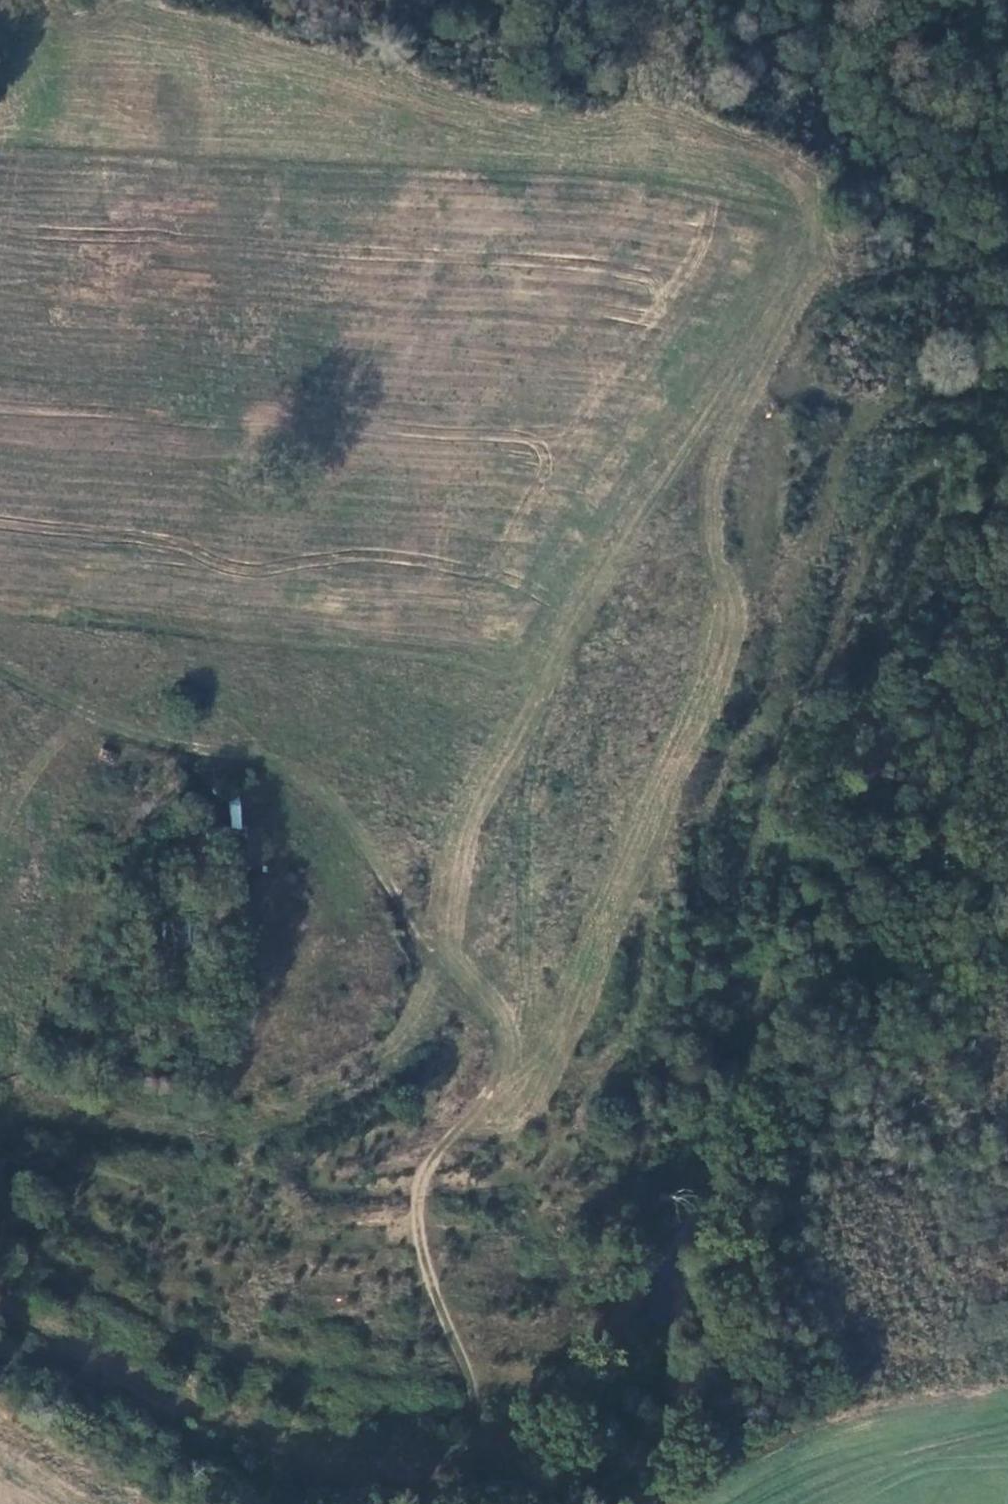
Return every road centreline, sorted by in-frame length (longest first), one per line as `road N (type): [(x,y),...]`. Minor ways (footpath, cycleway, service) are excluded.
road 1 (track): [(0,687),(74,722),(324,776),(497,1064),(412,1199),(417,1256),(477,1407)]
road 2 (track): [(653,1503),(713,1392)]

